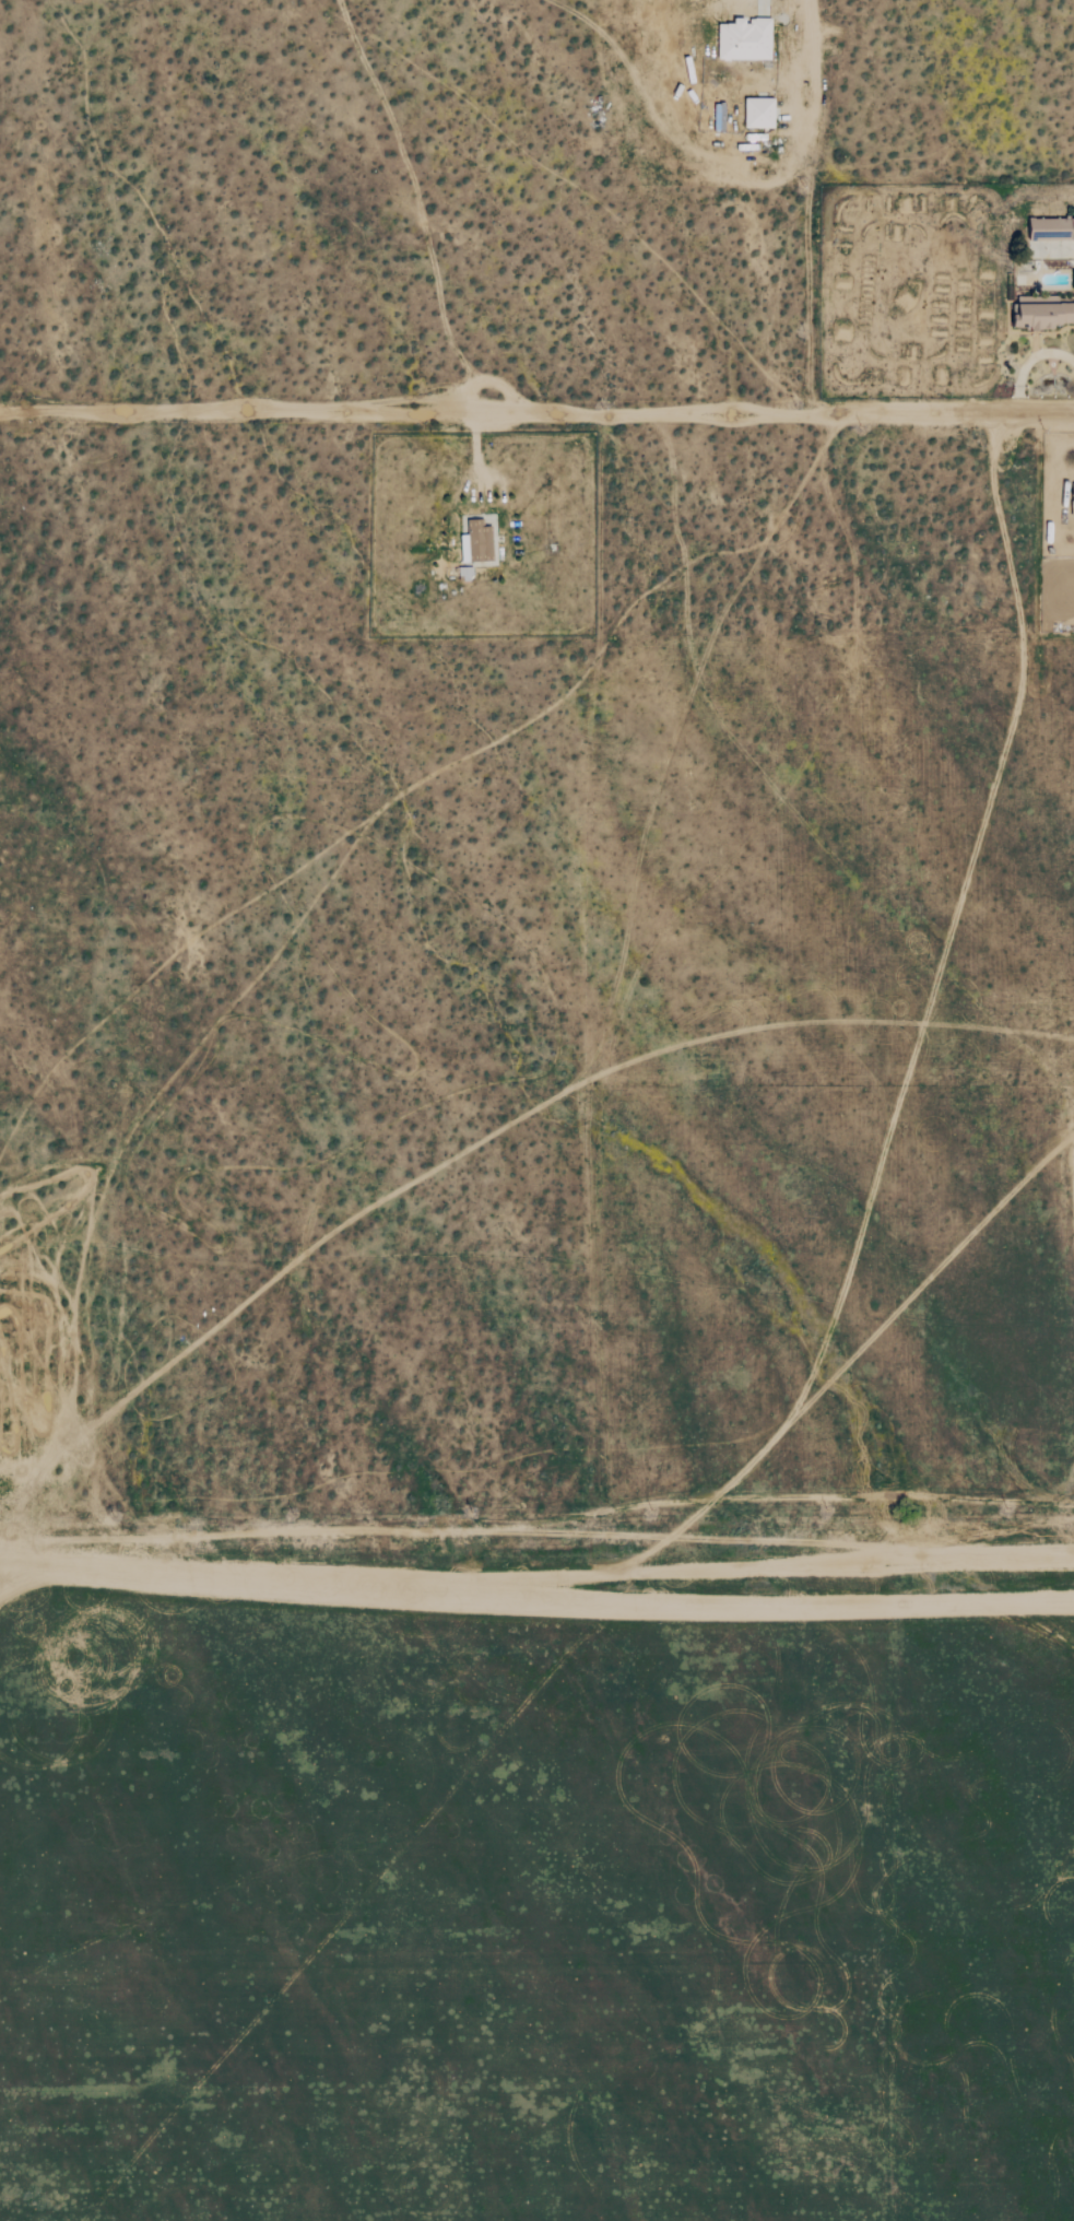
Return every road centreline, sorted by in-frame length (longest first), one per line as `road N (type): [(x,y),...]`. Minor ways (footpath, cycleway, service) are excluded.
road 1 (residential): [(0,1528),(1073,1518)]
road 2 (track): [(0,412),(1073,406)]
road 3 (track): [(807,0),(795,153)]

